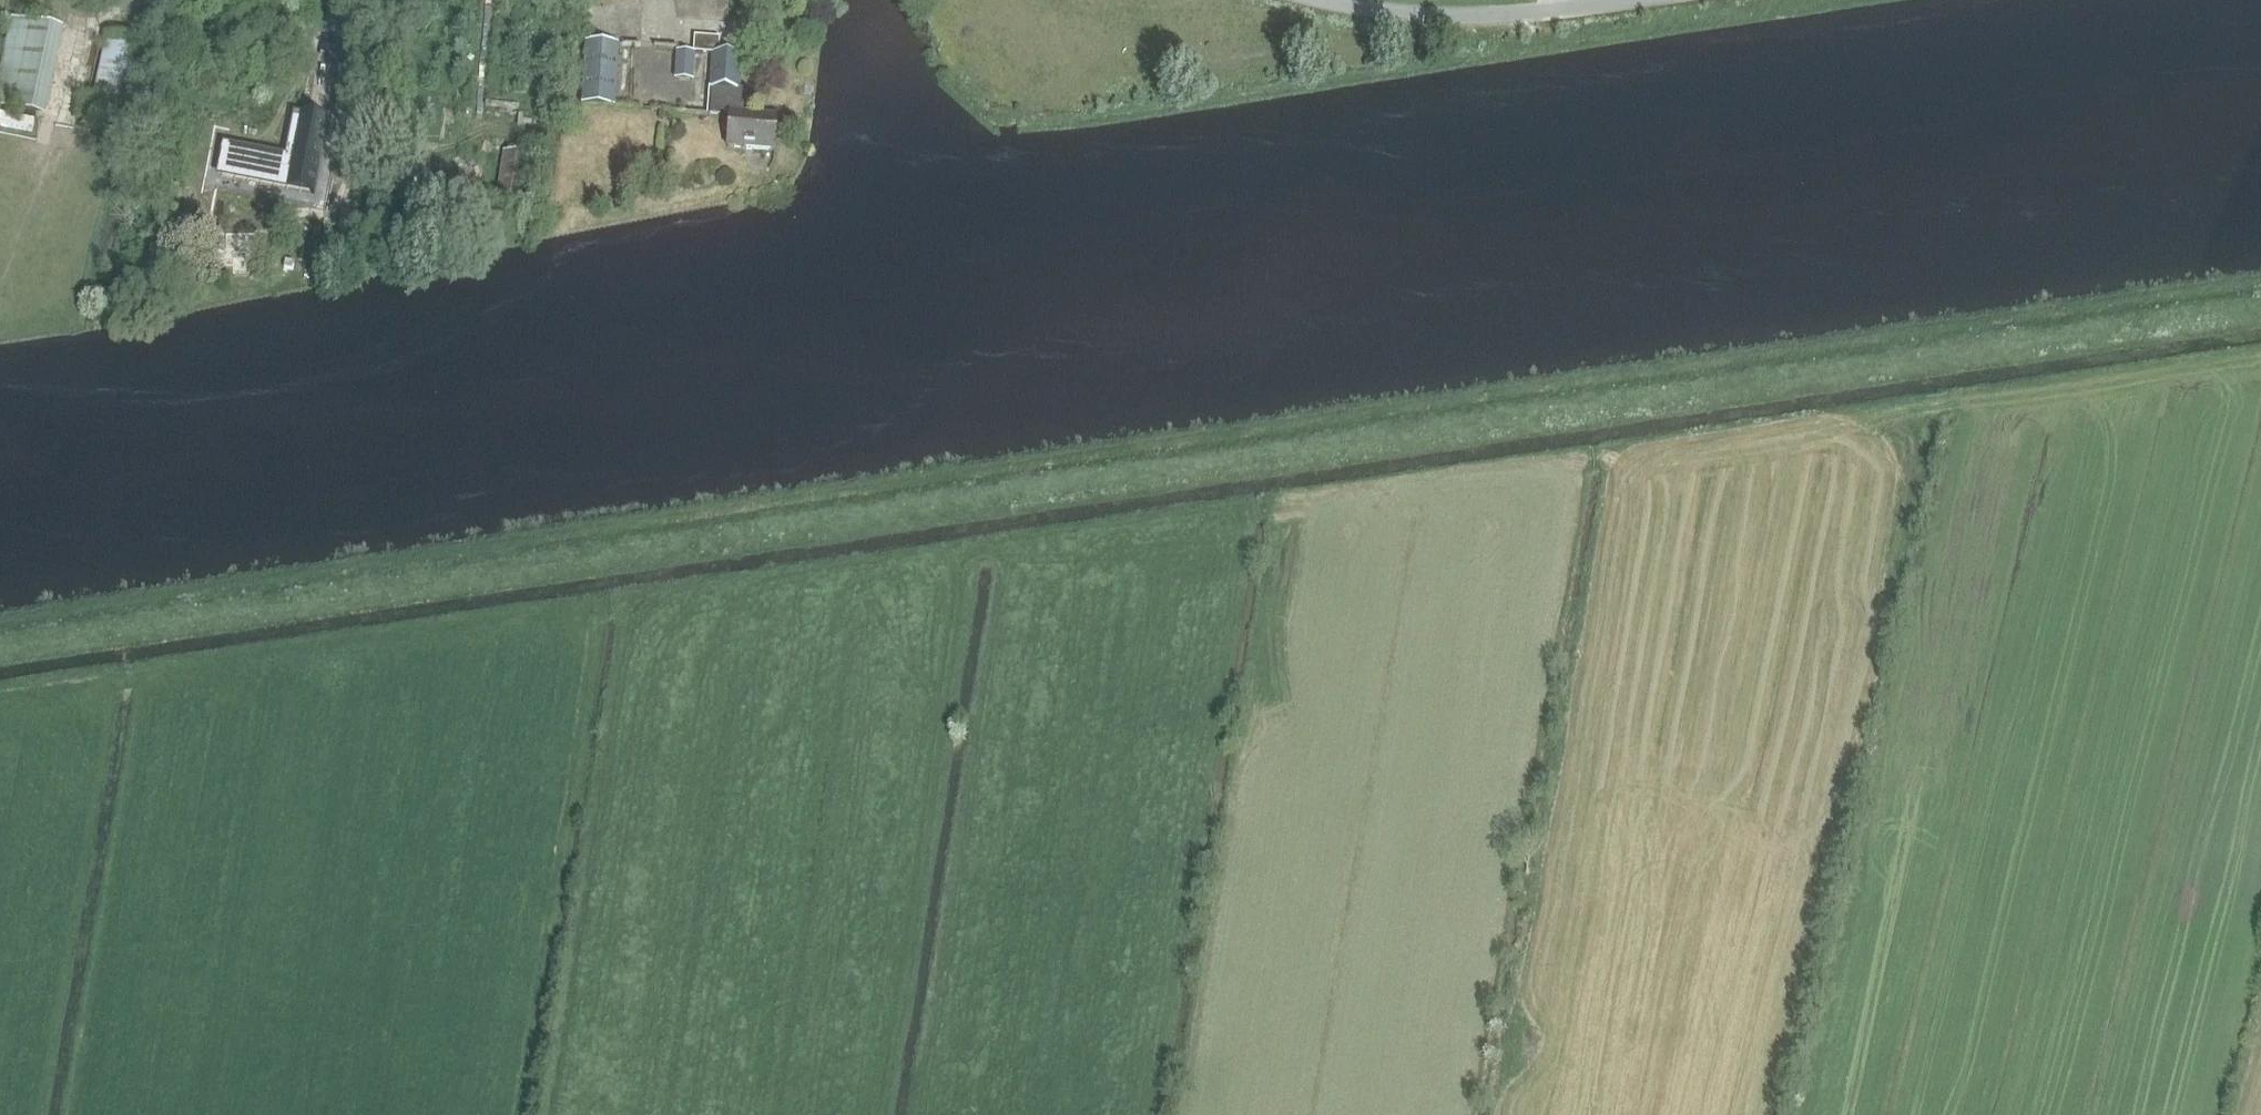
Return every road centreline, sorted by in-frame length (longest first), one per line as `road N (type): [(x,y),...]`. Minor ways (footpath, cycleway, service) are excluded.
road 1 (unclassified): [(1310,0),(1371,18),(1507,20),(1640,0)]

